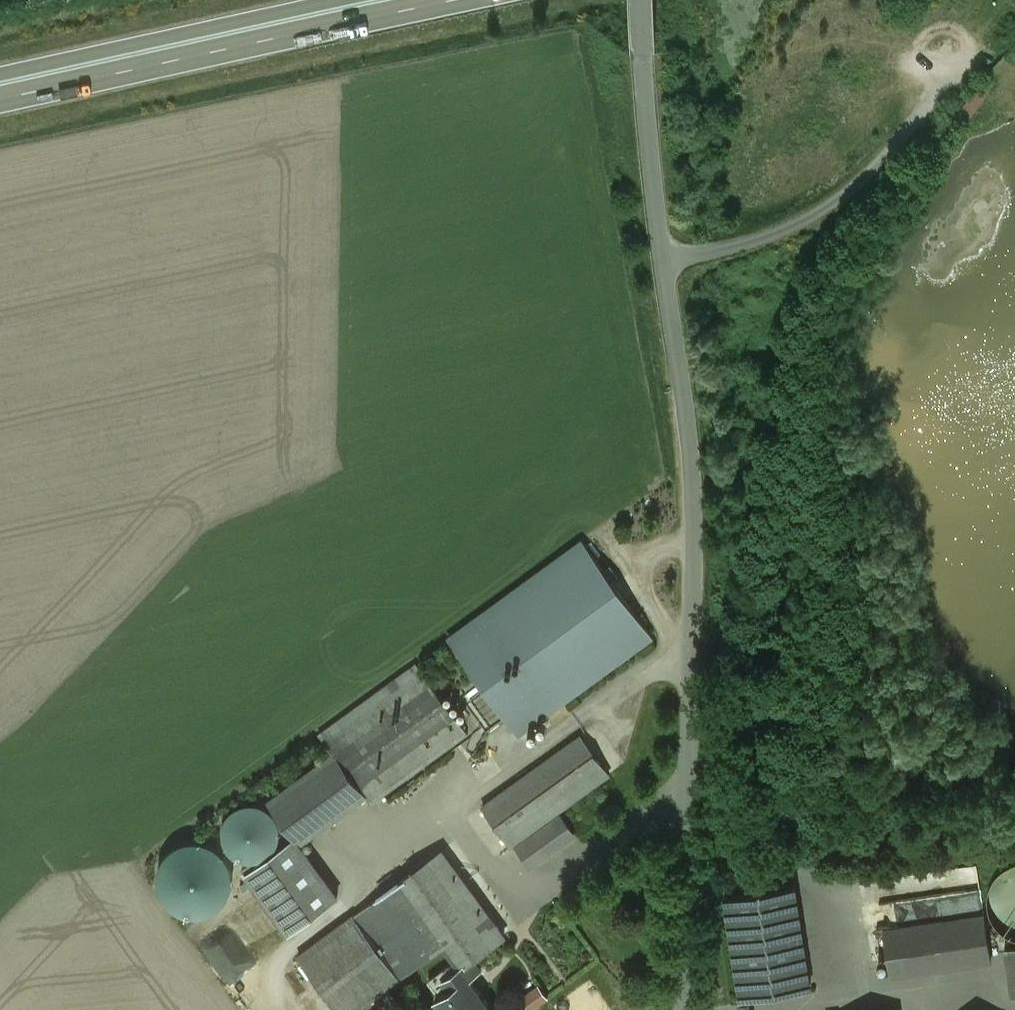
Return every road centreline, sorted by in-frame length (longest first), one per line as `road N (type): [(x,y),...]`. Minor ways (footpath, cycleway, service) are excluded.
road 1 (unclassified): [(687,1009),(694,498),(657,197),(645,0)]
road 2 (trunk): [(0,108),(507,0)]
road 3 (track): [(665,261),(777,231),(827,206),(919,121),(991,30)]
road 4 (trunk): [(357,0),(0,77)]

